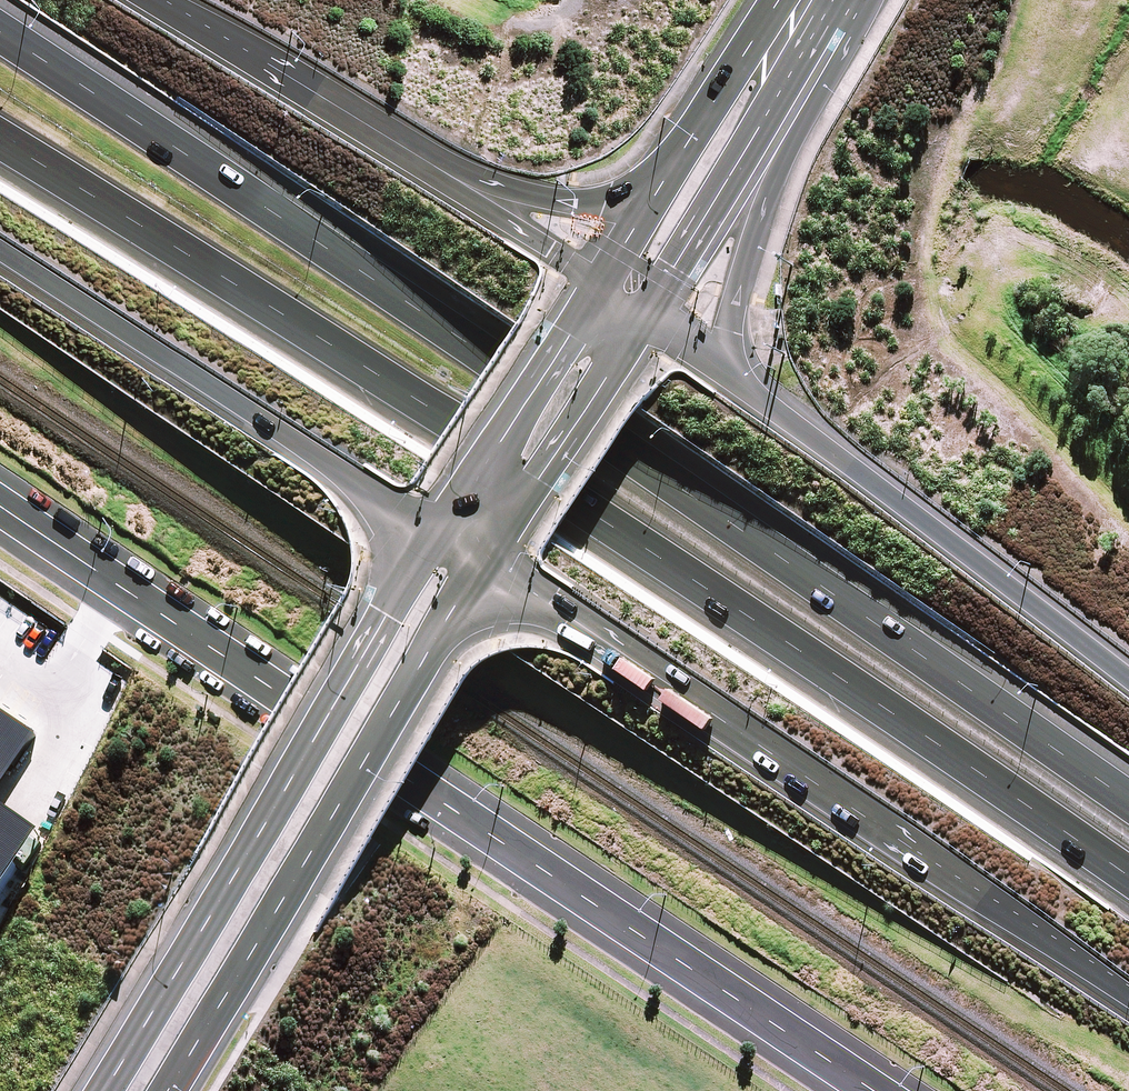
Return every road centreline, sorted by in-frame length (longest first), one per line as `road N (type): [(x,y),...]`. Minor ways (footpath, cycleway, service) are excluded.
road 1 (motorway): [(0,20),(1128,802)]
road 2 (motorway): [(1128,875),(517,459),(0,139)]
road 3 (residential): [(871,1090),(0,509)]
road 4 (motorway): [(1128,987),(492,566)]
road 5 (tertiary): [(104,1090),(446,537)]
road 6 (tertiary): [(492,566),(170,1090)]
road 7 (motorway): [(446,537),(0,242)]
road 8 (motorway): [(741,387),(1128,685)]
road 9 (motorway): [(160,0),(460,184)]
road 10 (secondary): [(446,537),(600,285)]
road 11 (secondary): [(644,315),(492,566)]
road 12 (motorway): [(739,160),(750,243),(729,331),(741,387)]
road 13 (secondary): [(656,193),(779,0)]
road 14 (motorway): [(460,184),(569,205),(656,193)]
road 15 (secondary): [(835,0),(739,160)]
road 16 (secondary): [(739,160),(644,315)]
road 17 (motorway): [(460,184),(600,285)]
road 18 (motorway): [(644,315),(741,387)]

